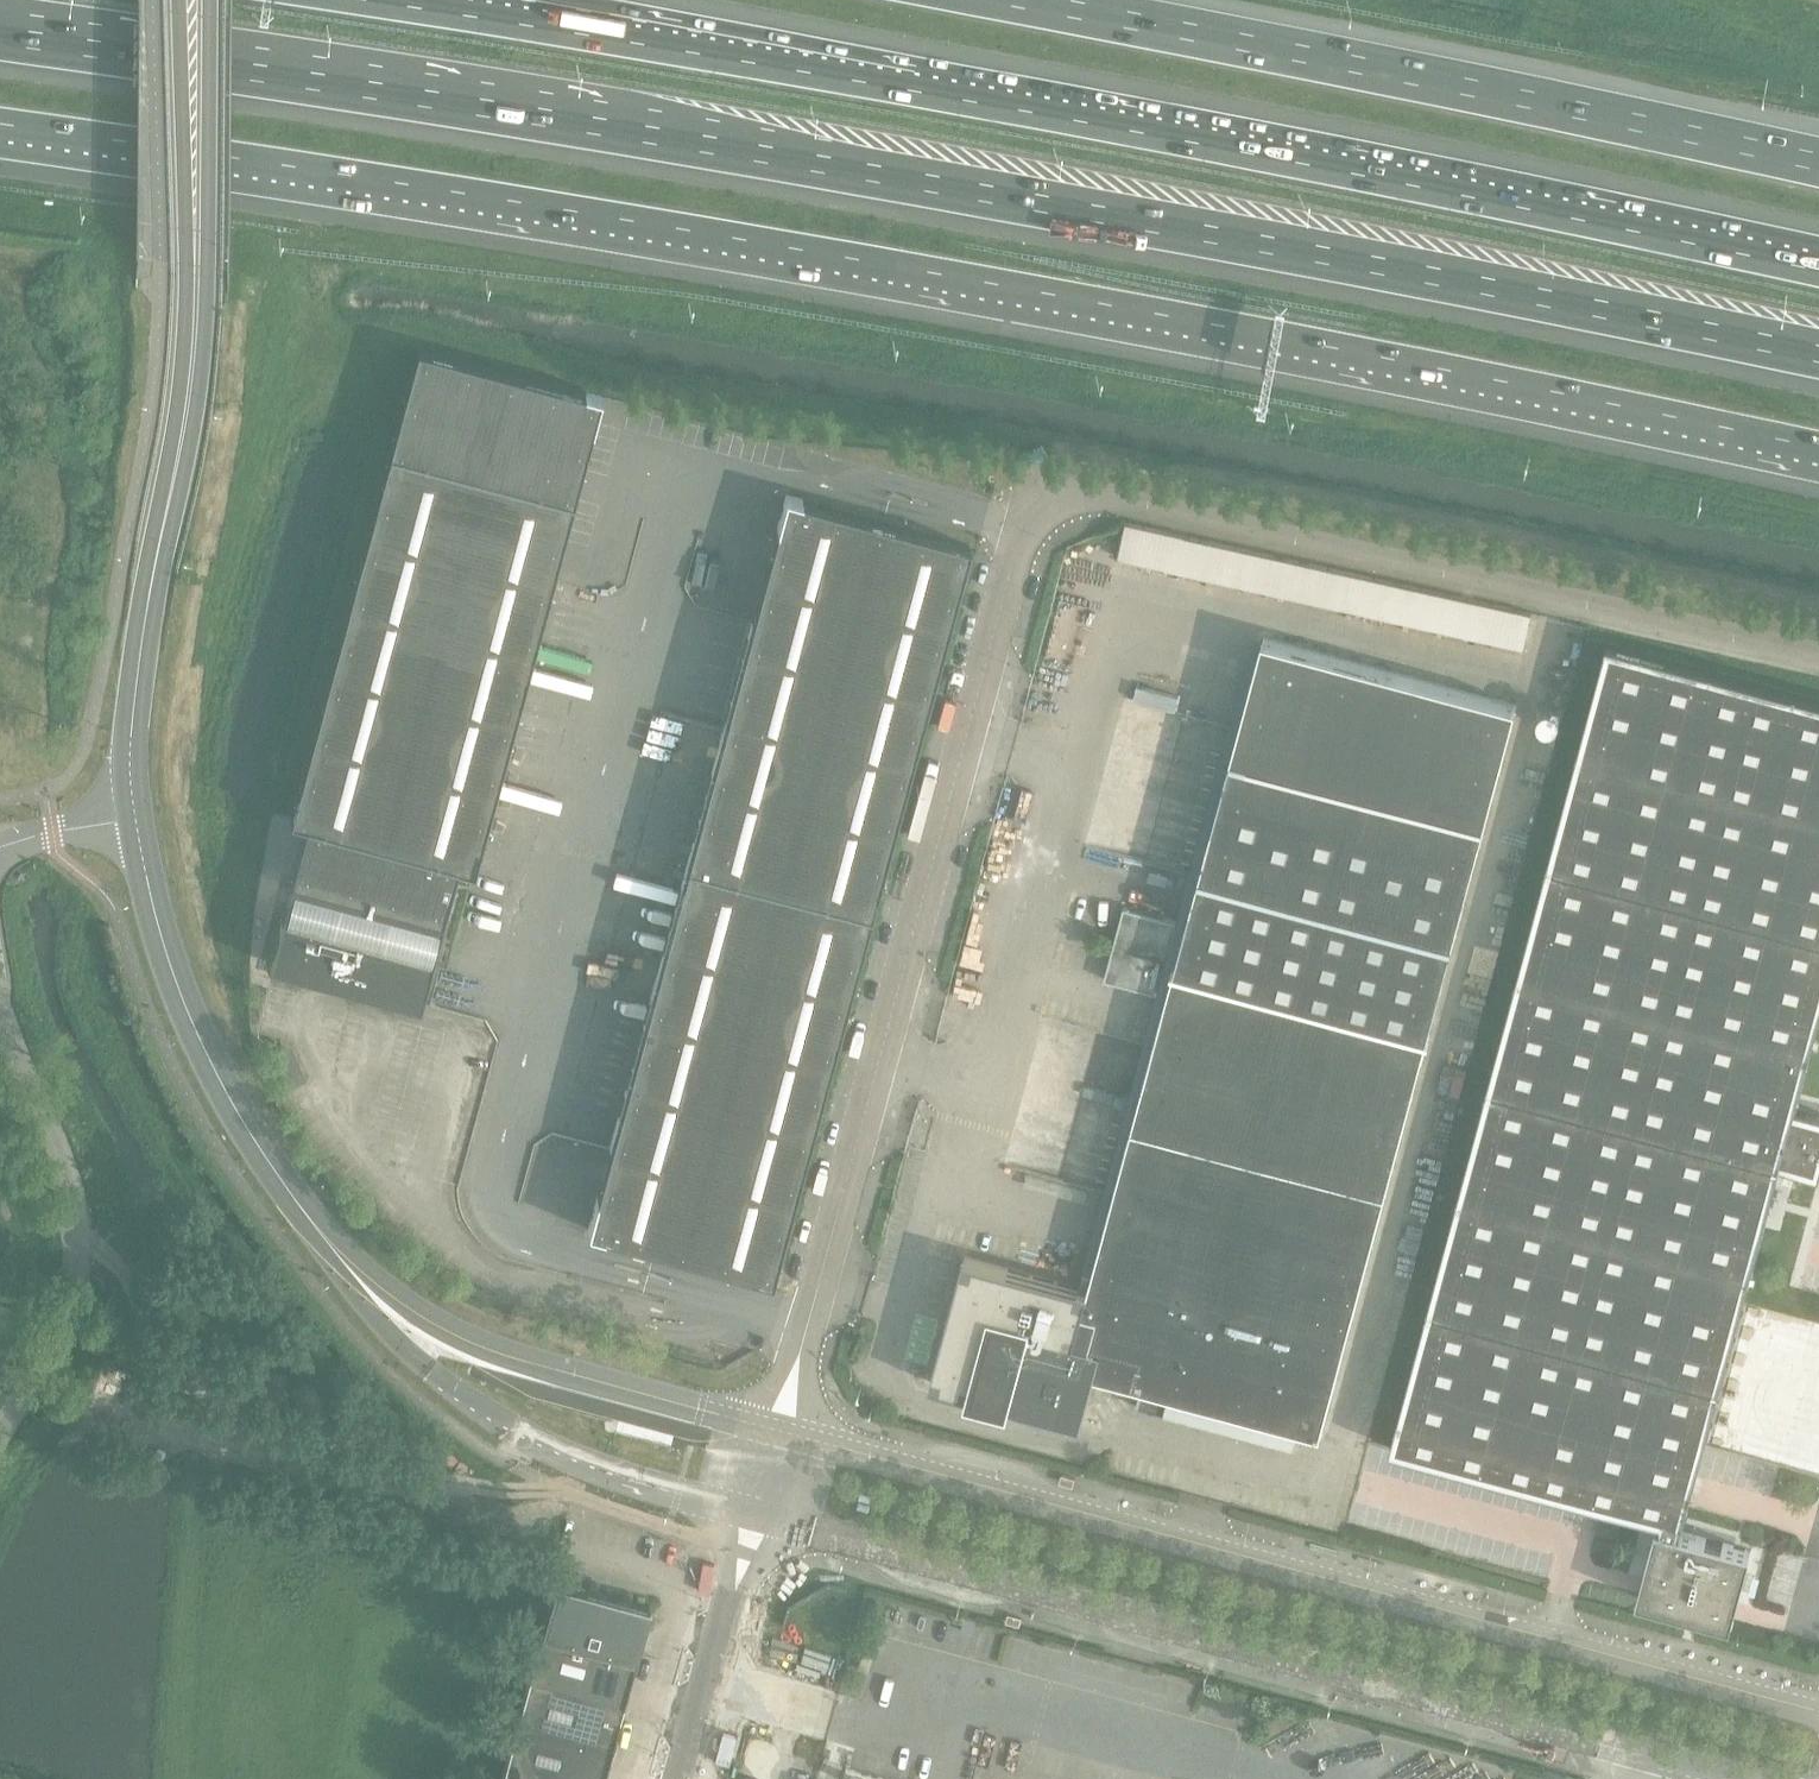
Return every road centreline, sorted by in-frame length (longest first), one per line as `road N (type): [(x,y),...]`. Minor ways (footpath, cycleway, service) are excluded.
road 1 (motorway): [(0,134),(531,212),(1098,310),(1818,457)]
road 2 (motorway): [(0,27),(1056,195),(1818,347)]
road 3 (unclassified): [(778,1435),(1044,527),(1099,508),(1818,660)]
road 4 (motorway): [(1818,265),(1268,147),(410,0)]
road 5 (secondary): [(1818,1717),(778,1435)]
road 6 (secondary): [(755,1509),(1768,1778)]
road 7 (motorway): [(1818,157),(1078,0)]
road 8 (secondary): [(134,817),(158,923),(231,1103),(353,1274)]
road 9 (secondary): [(353,1274),(427,1379),(476,1415),(565,1454),(755,1509)]
road 10 (tertiary): [(0,1431),(40,1363),(75,1274),(77,1230),(52,1134),(0,998)]
road 11 (secondary): [(778,1435),(490,1353),(353,1274)]
road 12 (secondary): [(190,375),(149,592),(133,728),(134,817)]
road 13 (secondary): [(190,375),(208,266),(211,0)]
road 14 (secondary): [(179,0),(190,375)]
road 15 (unclassified): [(681,1778),(755,1509)]
road 16 (tertiary): [(134,817),(0,848)]

